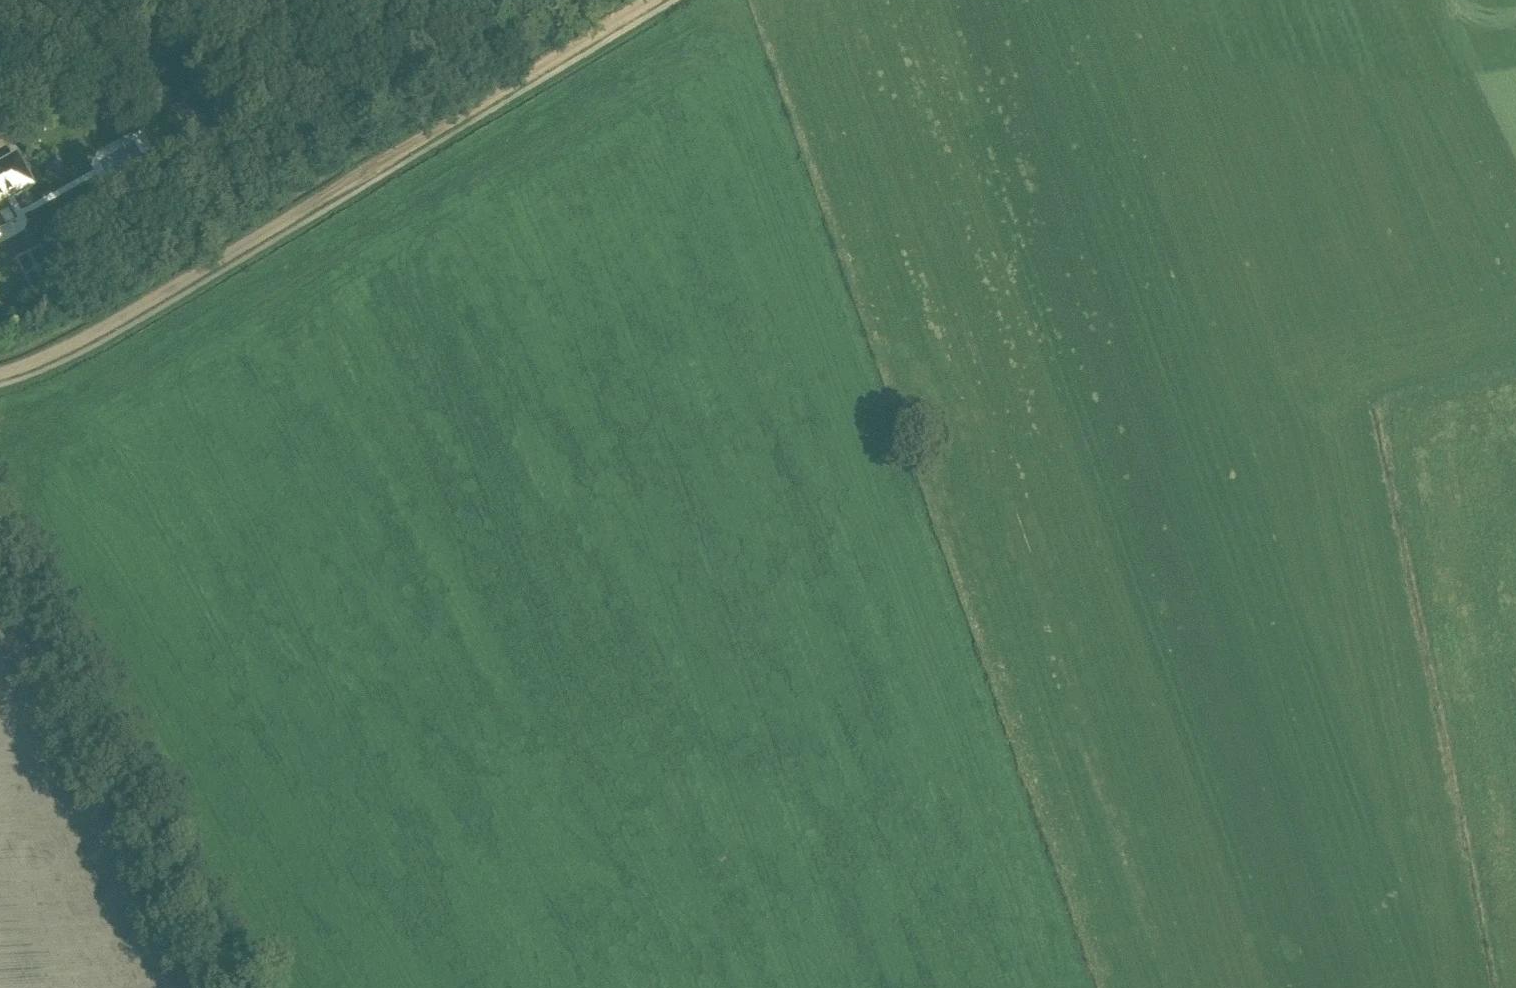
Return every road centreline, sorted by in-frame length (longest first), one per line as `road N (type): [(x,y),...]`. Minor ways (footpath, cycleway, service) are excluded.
road 1 (track): [(655,0),(138,309),(0,375)]
road 2 (unclassified): [(226,987),(0,567)]

